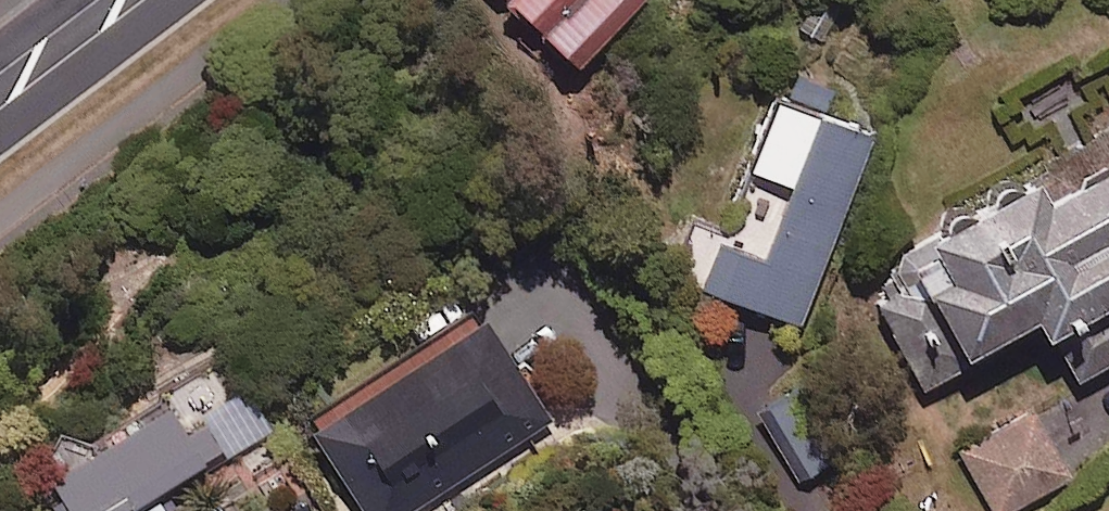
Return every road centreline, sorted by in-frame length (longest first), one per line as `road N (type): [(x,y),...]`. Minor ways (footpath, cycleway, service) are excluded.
road 1 (secondary): [(178,0),(0,132)]

